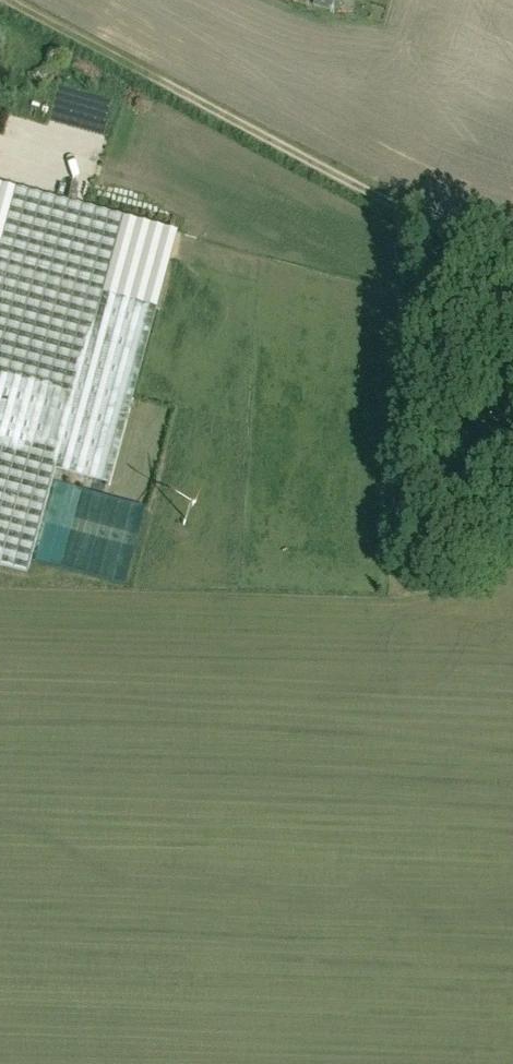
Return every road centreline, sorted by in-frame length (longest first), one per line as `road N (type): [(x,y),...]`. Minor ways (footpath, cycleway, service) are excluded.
road 1 (track): [(5,0),(456,241),(449,441)]

